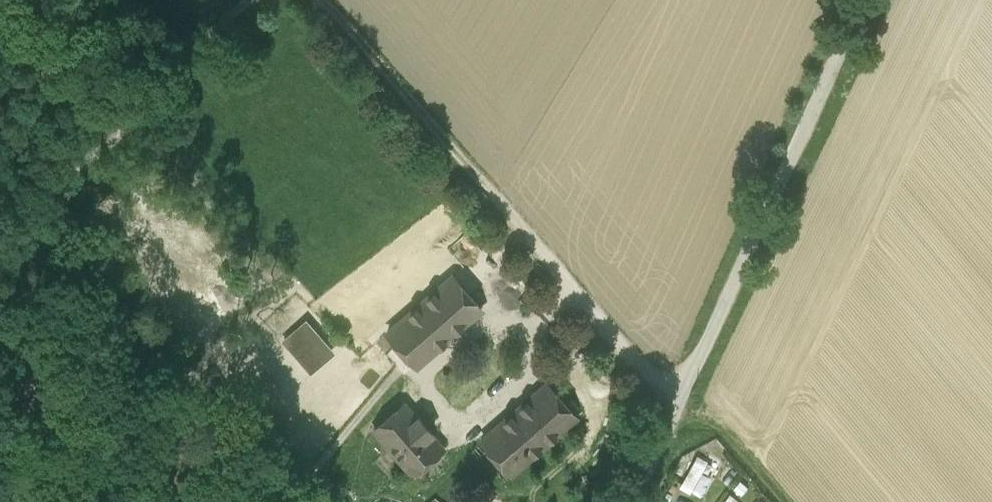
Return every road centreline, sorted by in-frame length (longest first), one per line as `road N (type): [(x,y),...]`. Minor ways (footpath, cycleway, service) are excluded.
road 1 (track): [(866,0),(632,501)]
road 2 (track): [(675,412),(324,0)]
road 3 (track): [(535,326),(528,371),(471,419),(454,421),(427,374),(488,323),(512,313)]
road 4 (track): [(0,232),(118,138),(180,71)]
road 5 (track): [(502,492),(528,492),(543,482),(591,426),(566,362),(534,335)]
road 6 (track): [(306,478),(404,364)]
road 7 (track): [(573,292),(527,326),(473,267)]

